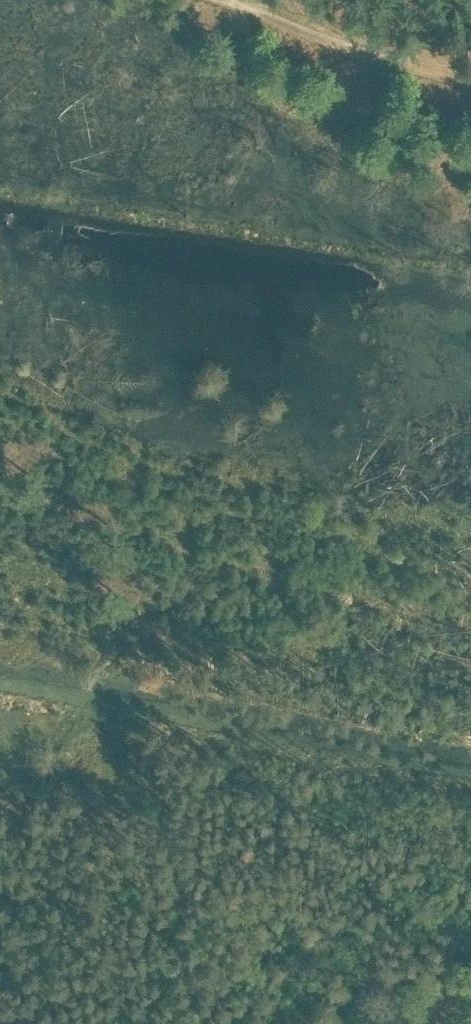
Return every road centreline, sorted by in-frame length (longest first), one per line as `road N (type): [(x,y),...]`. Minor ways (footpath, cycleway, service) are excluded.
road 1 (track): [(230,0),(368,55),(470,79)]

